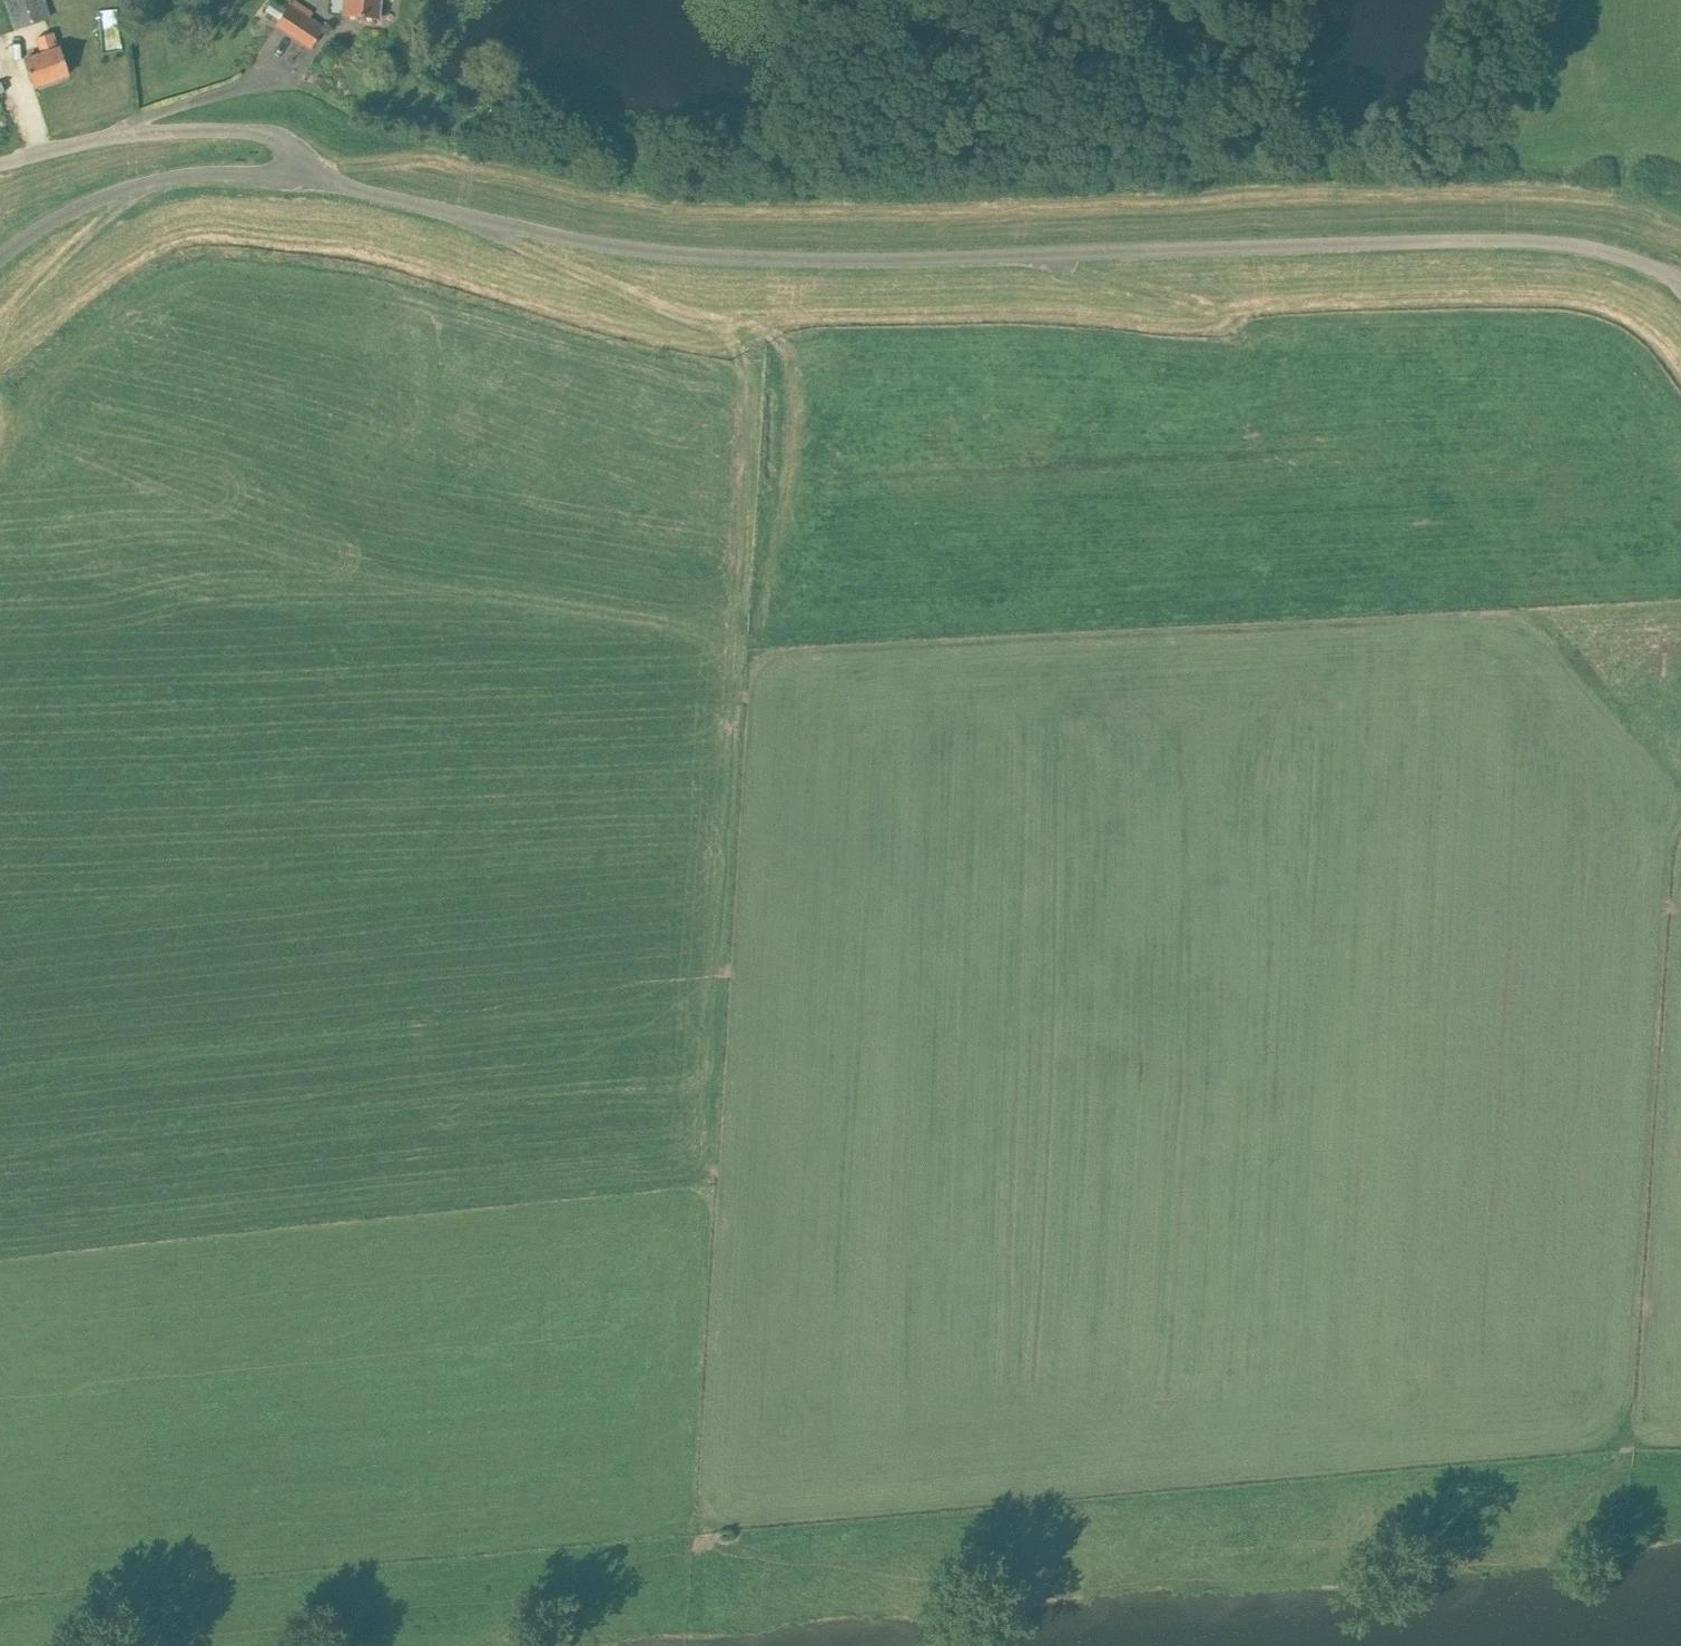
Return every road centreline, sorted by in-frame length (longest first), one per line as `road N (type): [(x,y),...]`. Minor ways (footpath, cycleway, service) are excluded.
road 1 (unclassified): [(303,173),(518,228),(726,260),(890,263),(1525,244),(1591,250),(1680,282)]
road 2 (unclassified): [(0,164),(112,136),(222,134),(275,140),(303,173)]
road 3 (unclassified): [(0,259),(113,196),(191,179),(303,173)]

